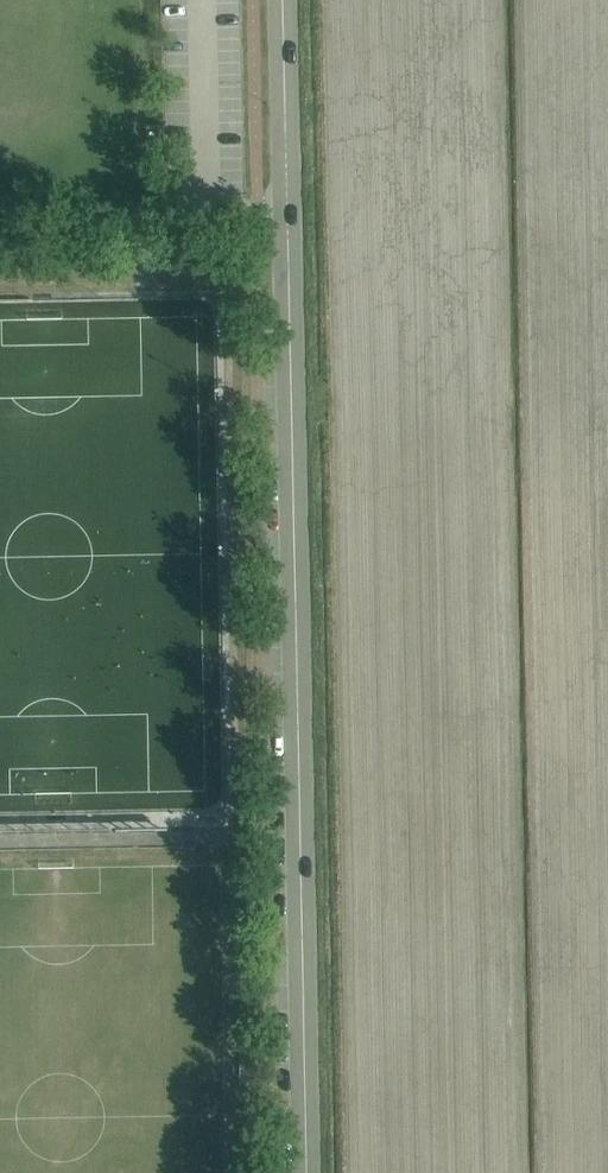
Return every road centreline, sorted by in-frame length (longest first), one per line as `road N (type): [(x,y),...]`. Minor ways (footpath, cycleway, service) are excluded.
road 1 (tertiary): [(310,1172),(284,0)]

